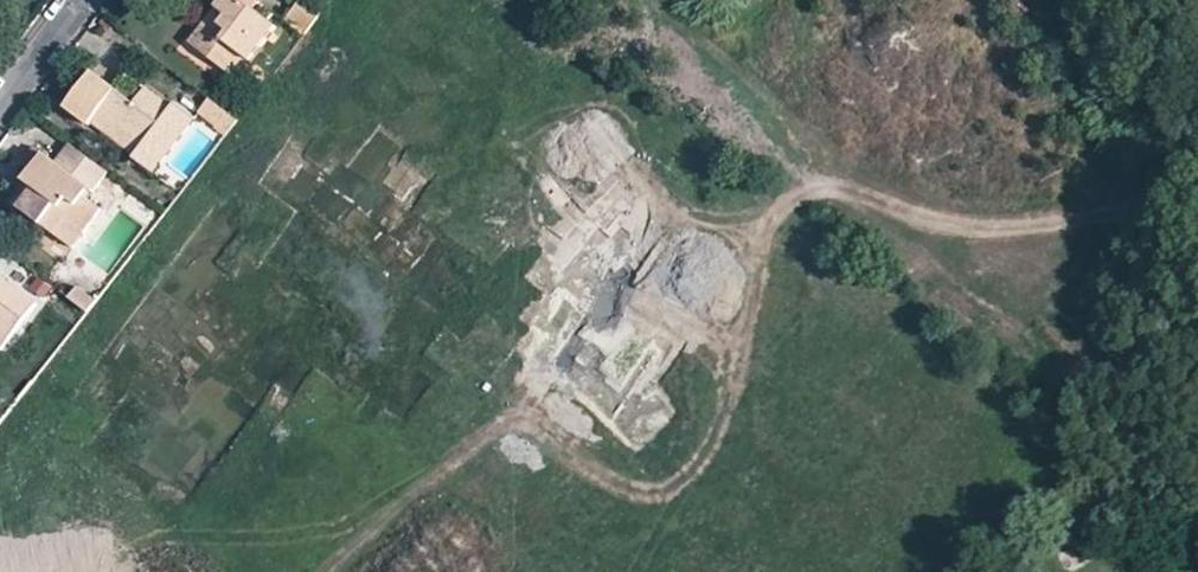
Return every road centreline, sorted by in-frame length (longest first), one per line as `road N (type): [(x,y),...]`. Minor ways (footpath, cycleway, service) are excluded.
road 1 (residential): [(0,110),(86,0)]

